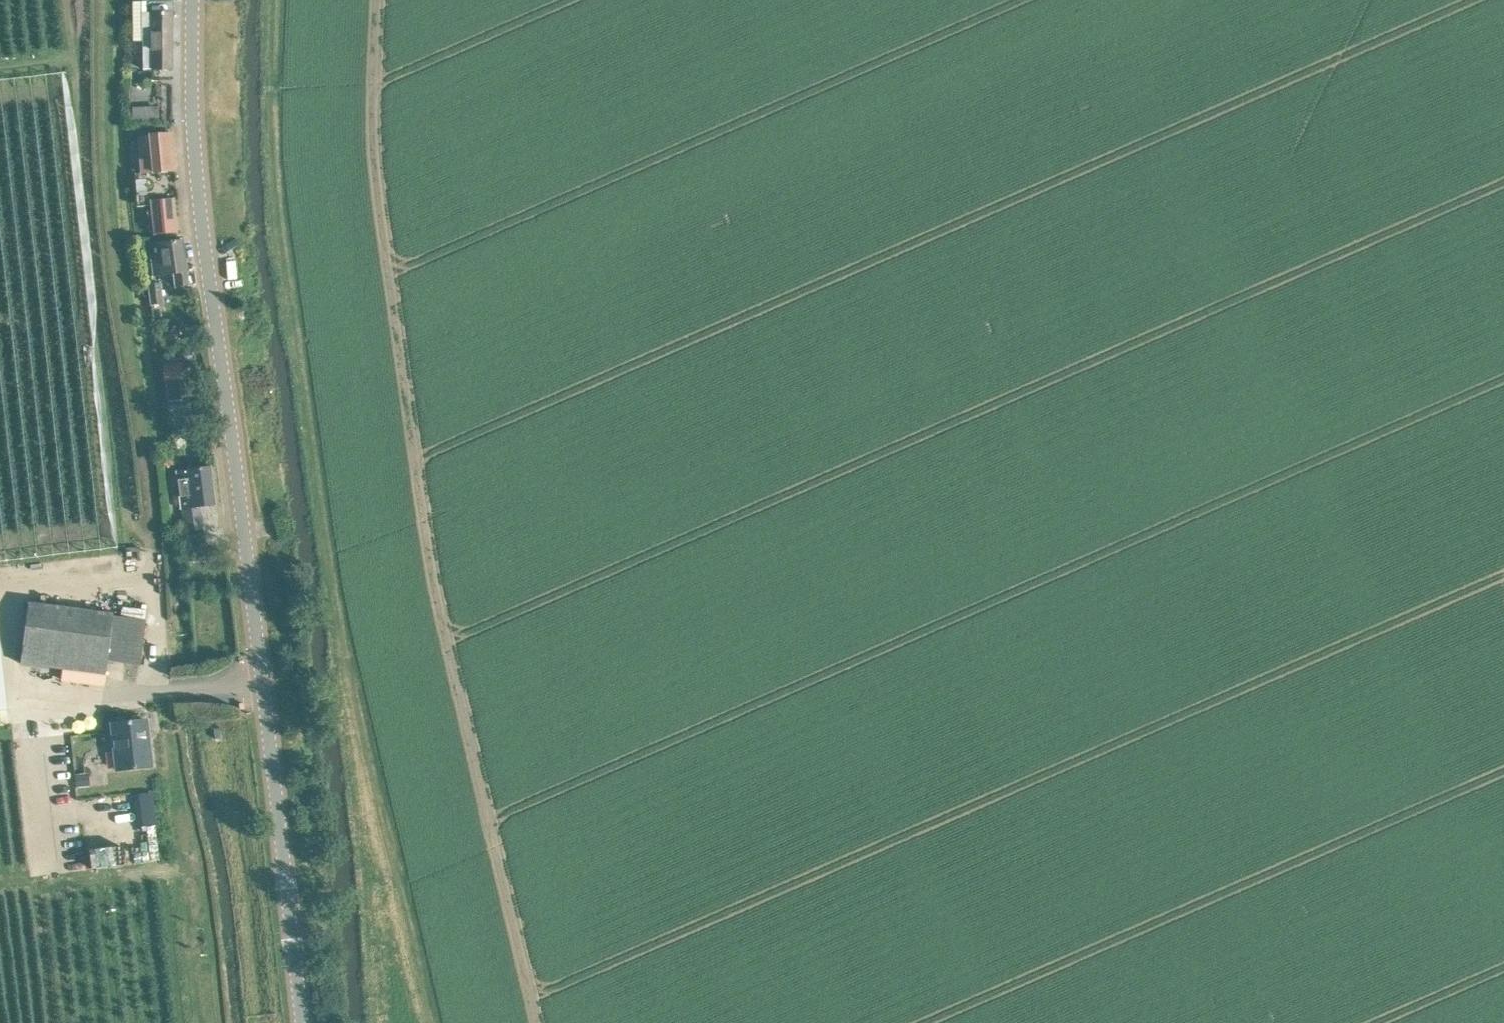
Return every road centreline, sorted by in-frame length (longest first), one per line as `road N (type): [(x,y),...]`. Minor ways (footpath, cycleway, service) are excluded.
road 1 (tertiary): [(296,1022),(200,194),(194,0)]
road 2 (track): [(432,1022),(370,804),(305,385)]

